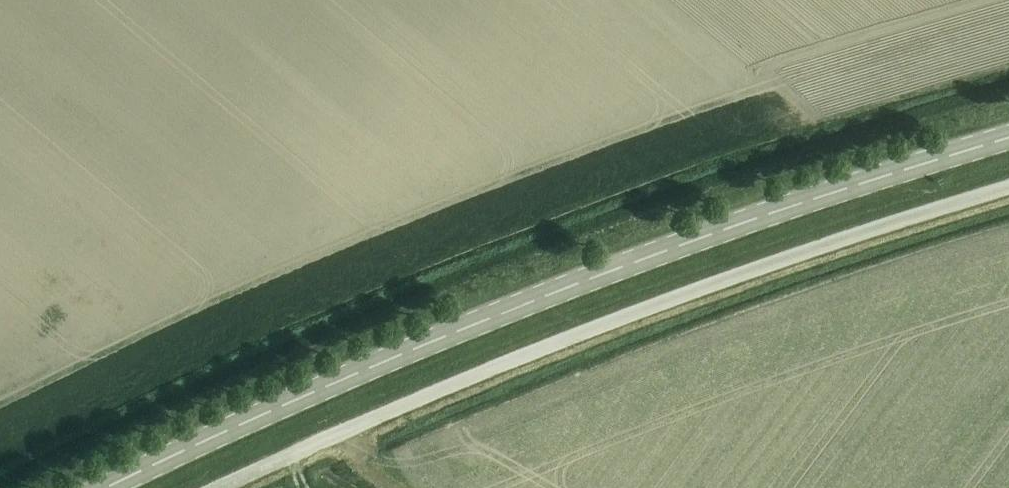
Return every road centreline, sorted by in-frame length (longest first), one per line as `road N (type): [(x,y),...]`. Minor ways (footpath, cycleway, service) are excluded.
road 1 (tertiary): [(104,487),(549,295),(821,195),(1008,137)]
road 2 (unclassified): [(220,487),(604,325),(1008,187)]

